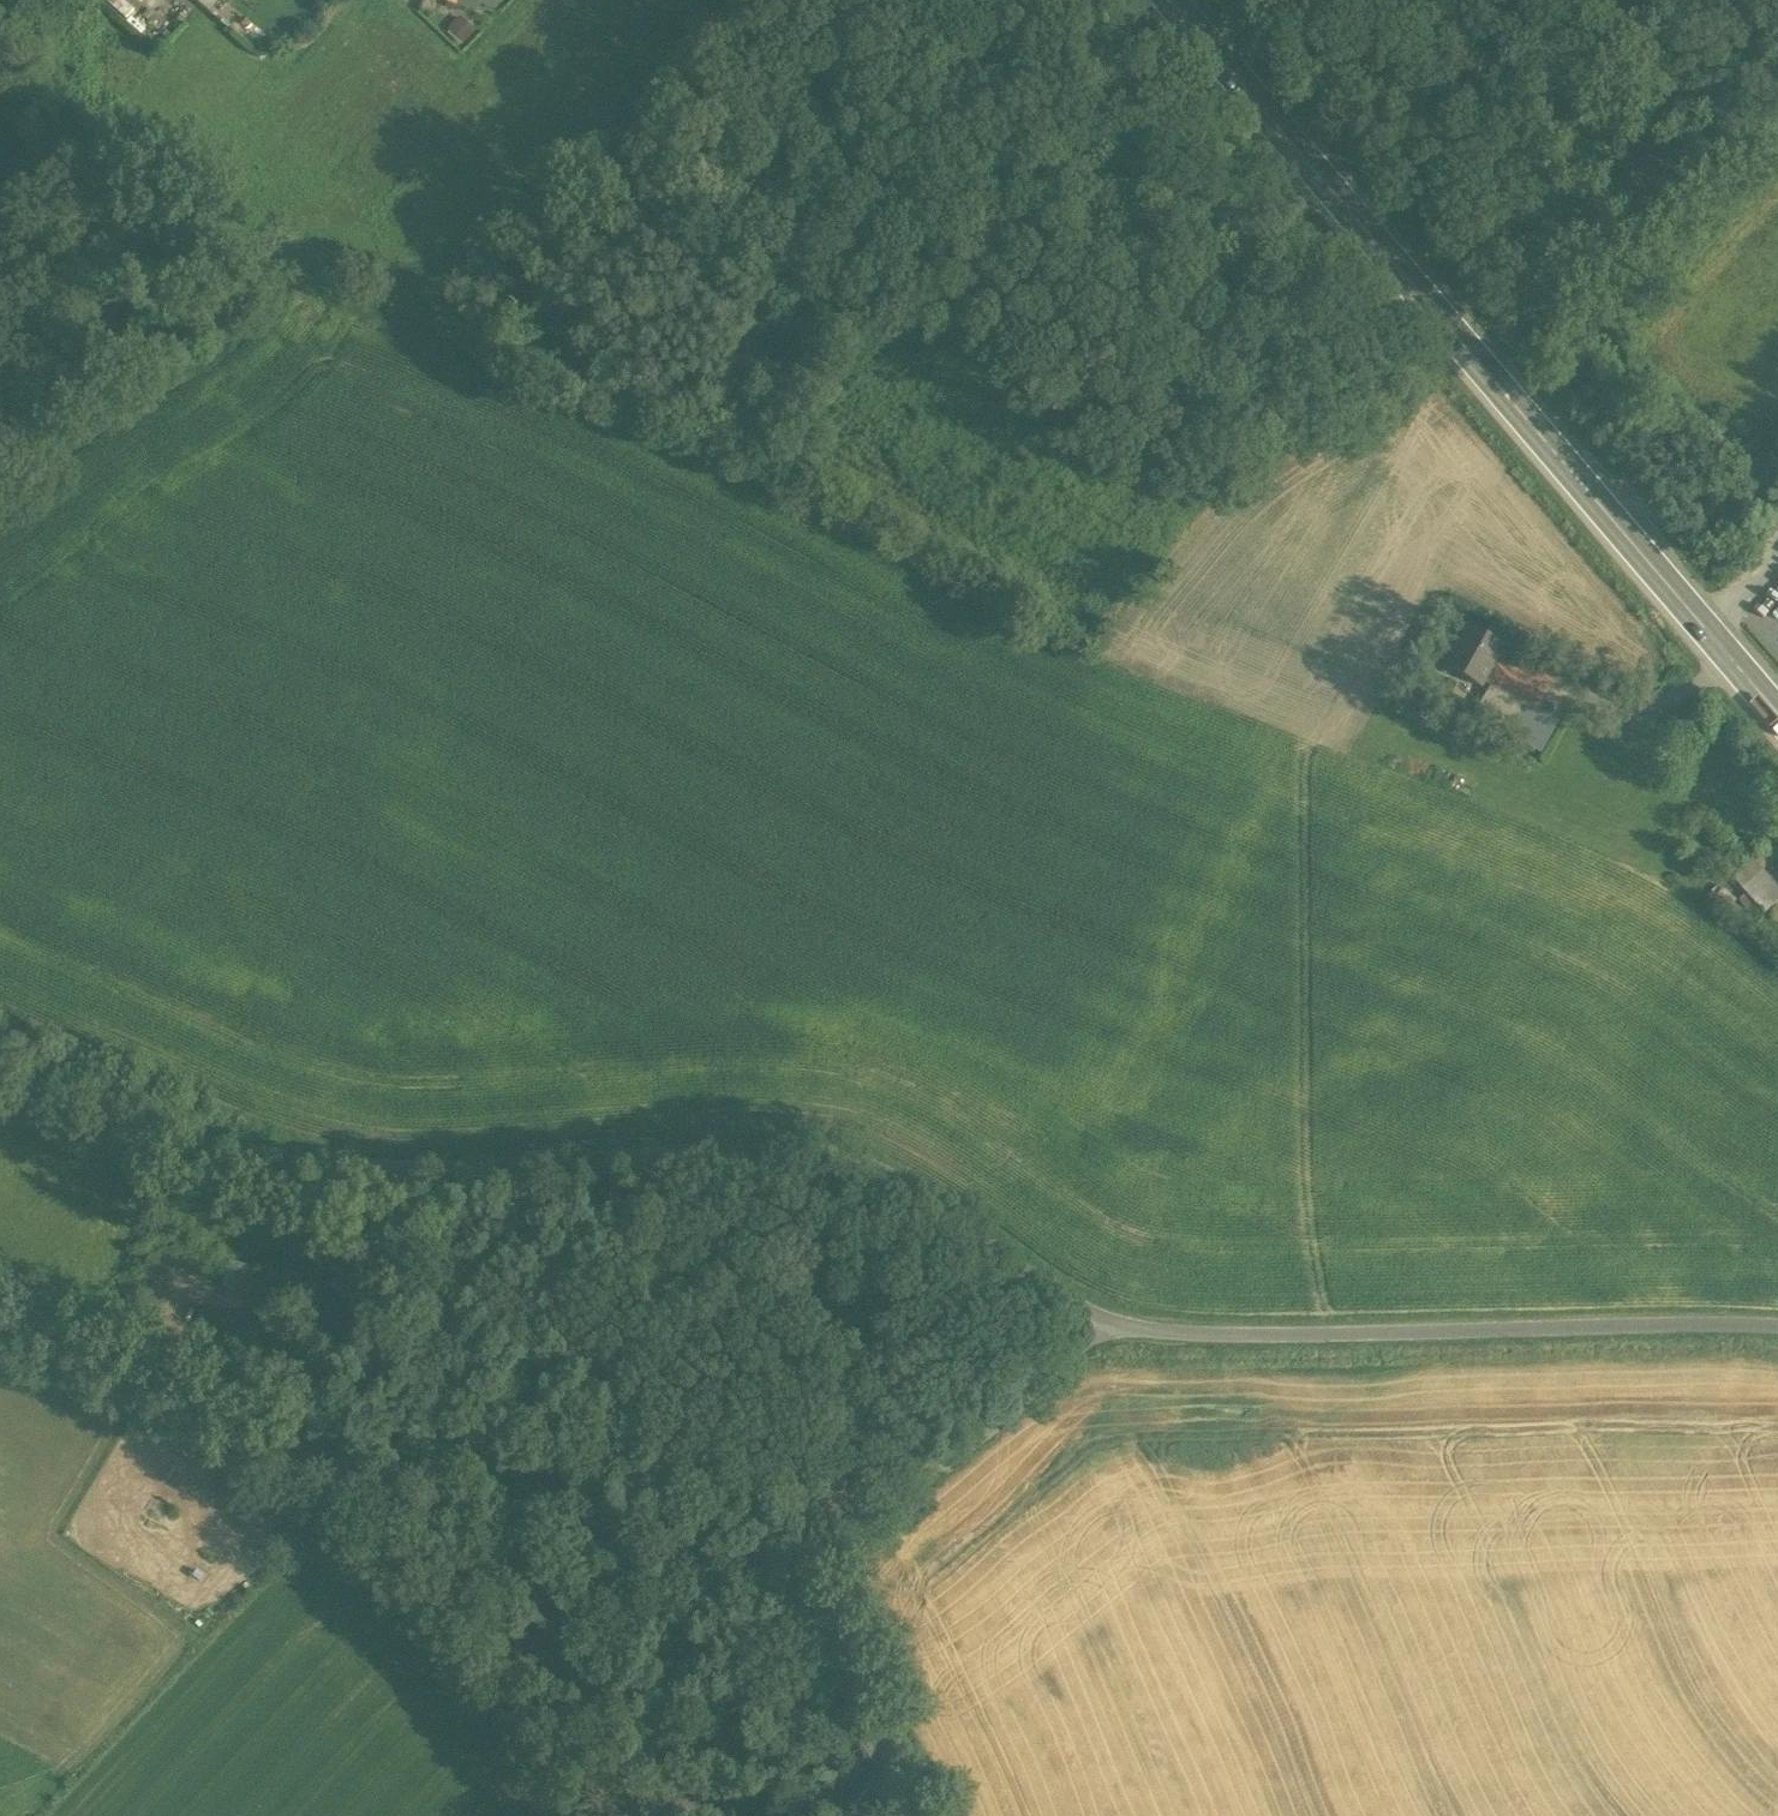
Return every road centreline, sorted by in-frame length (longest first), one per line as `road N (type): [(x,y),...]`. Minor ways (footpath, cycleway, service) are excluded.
road 1 (residential): [(1777,1321),(1661,1317),(1352,1335),(1088,1328),(912,1194),(829,1152),(774,1143),(569,1170),(245,1158),(0,1053)]
road 2 (secondary): [(1180,0),(1777,712)]
road 3 (track): [(681,1815),(767,1646),(812,1576),(1088,1328)]

